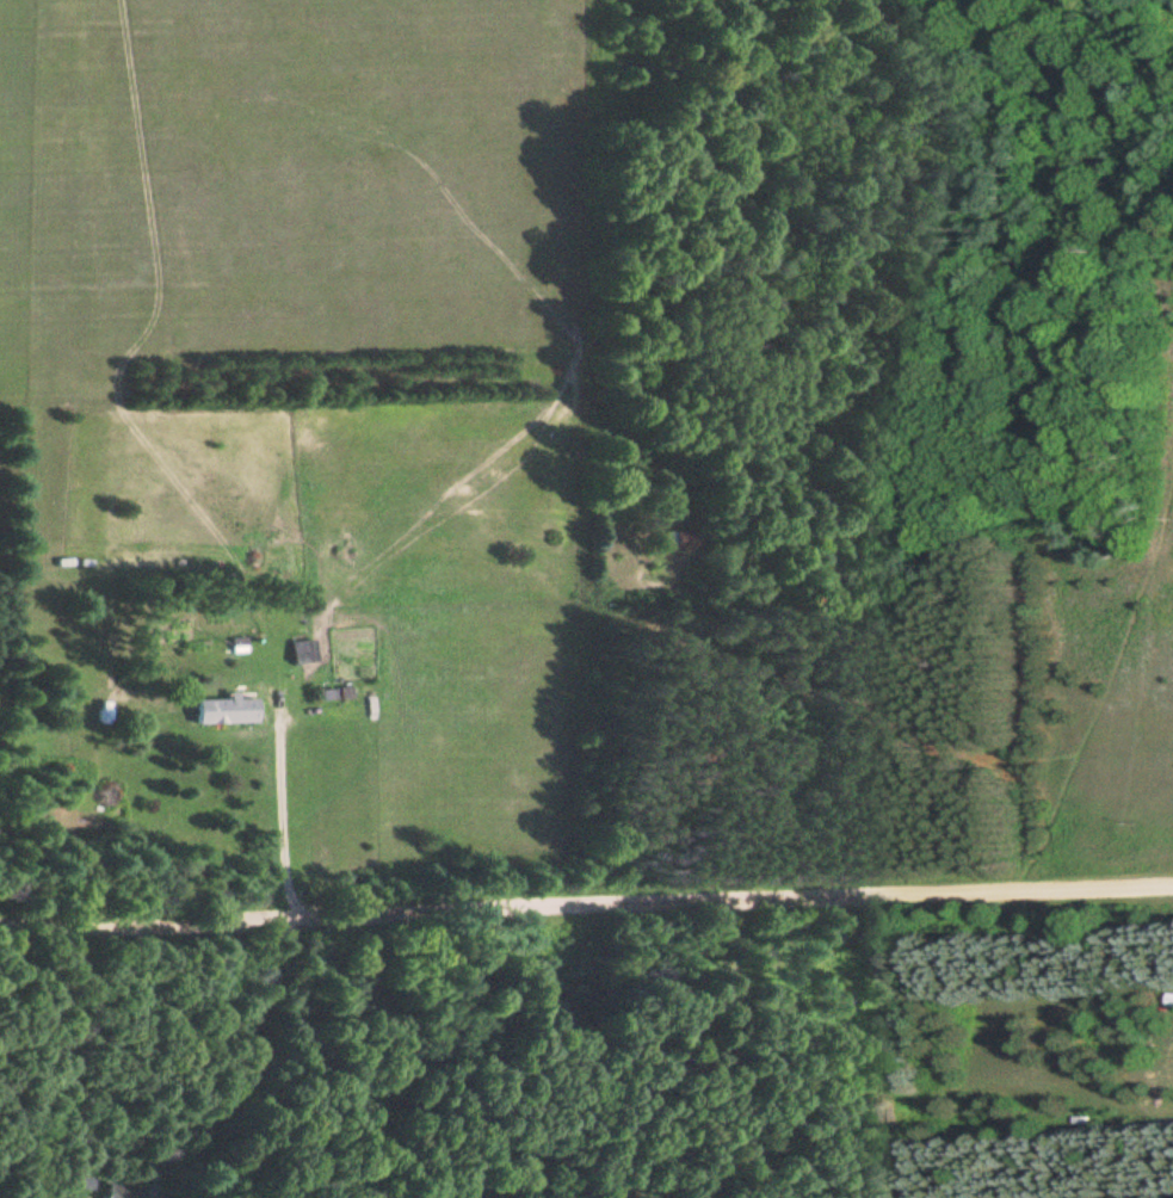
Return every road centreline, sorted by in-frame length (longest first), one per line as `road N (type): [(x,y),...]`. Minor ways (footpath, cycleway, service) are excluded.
road 1 (residential): [(0,918),(295,919),(1172,884)]

